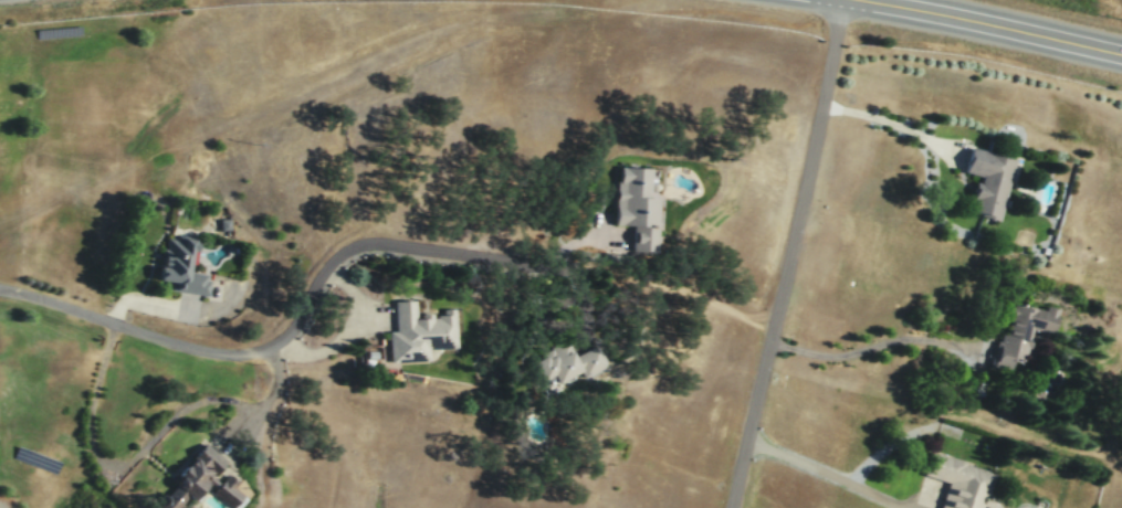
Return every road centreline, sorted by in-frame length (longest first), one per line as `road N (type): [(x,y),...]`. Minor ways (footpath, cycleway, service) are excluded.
road 1 (residential): [(0,289),(147,341),(229,352),(283,337),(318,271),(358,243),(557,267)]
road 2 (residential): [(846,0),(742,507)]
road 3 (primary): [(852,0),(1121,53)]

